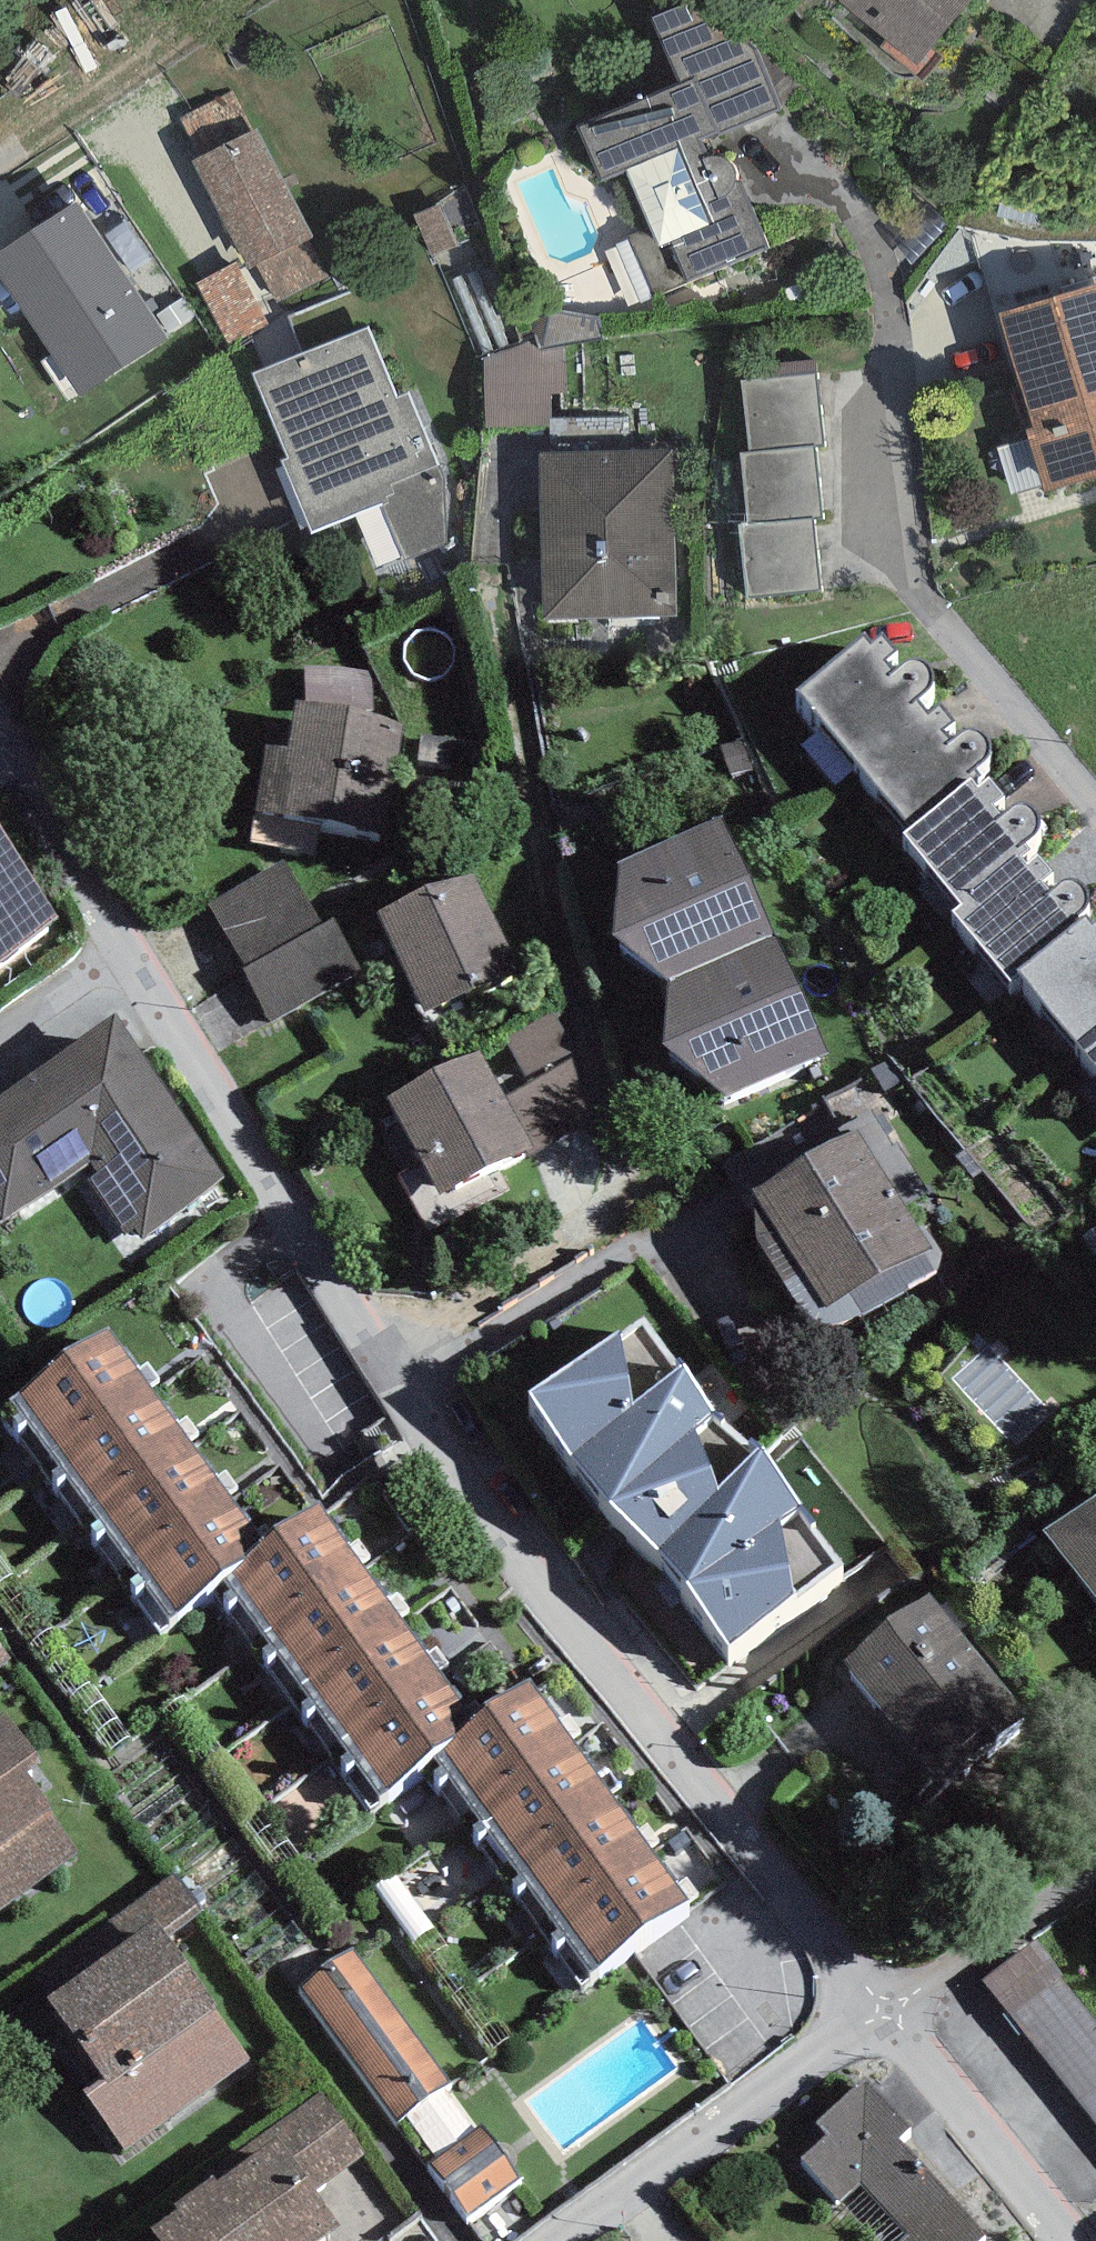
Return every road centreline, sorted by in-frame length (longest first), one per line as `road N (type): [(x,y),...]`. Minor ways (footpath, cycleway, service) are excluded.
road 1 (residential): [(0,751),(472,1493),(874,2005)]
road 2 (residential): [(1095,837),(920,616),(882,270),(858,220),(809,166)]
road 3 (residential): [(552,2240),(874,2005)]
road 4 (residential): [(874,2005),(1095,2240)]
road 5 (residential): [(874,2005),(1095,1866)]

